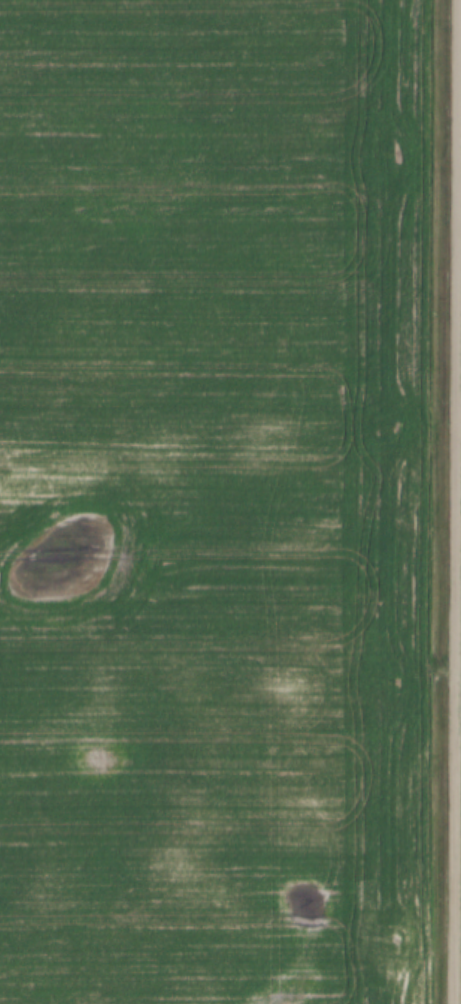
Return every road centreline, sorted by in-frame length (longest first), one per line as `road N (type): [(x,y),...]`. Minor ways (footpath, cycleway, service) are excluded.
road 1 (residential): [(455,0),(452,1003)]

